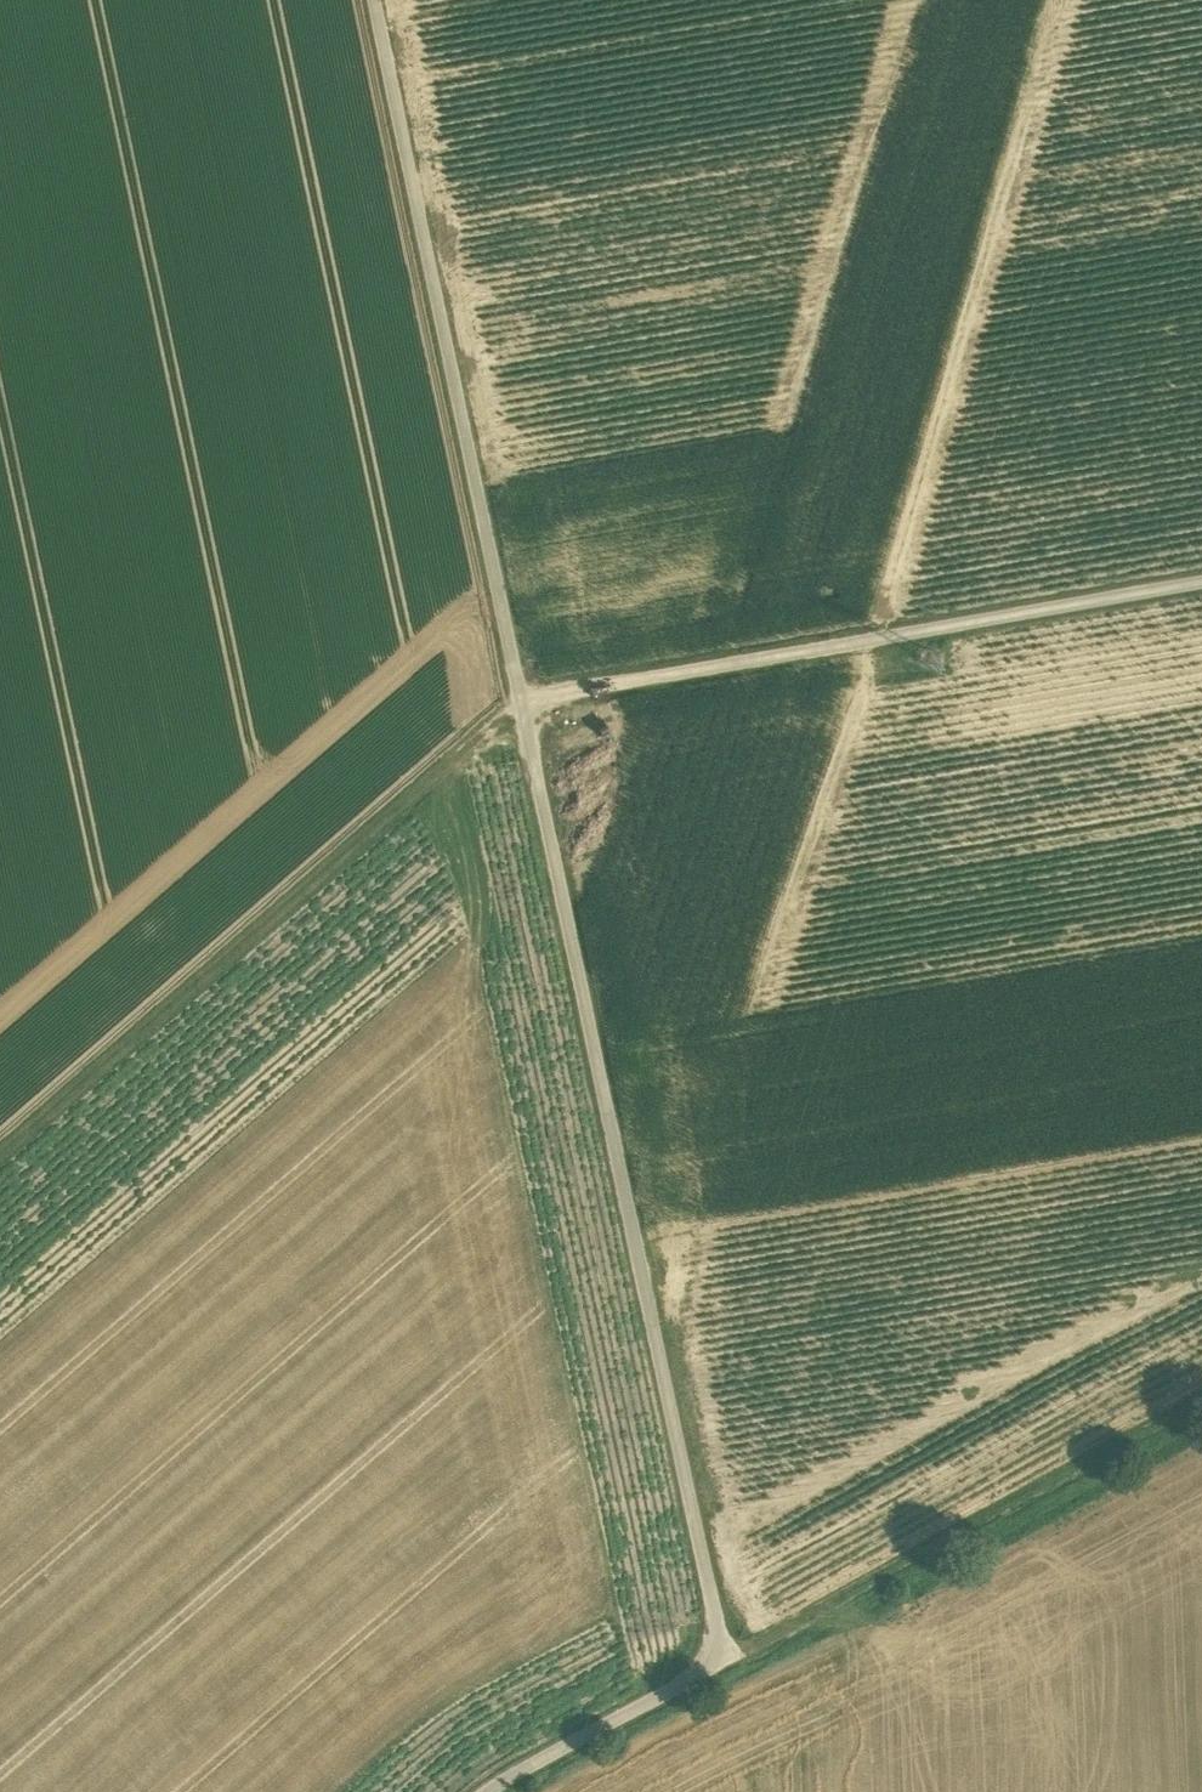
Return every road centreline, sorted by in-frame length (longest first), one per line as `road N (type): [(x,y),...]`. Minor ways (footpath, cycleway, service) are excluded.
road 1 (track): [(523,698),(724,1663),(488,1791)]
road 2 (track): [(523,698),(375,0)]
road 3 (track): [(0,1152),(523,698)]
road 4 (track): [(1201,581),(523,698)]
road 5 (track): [(724,1663),(1201,1428)]

